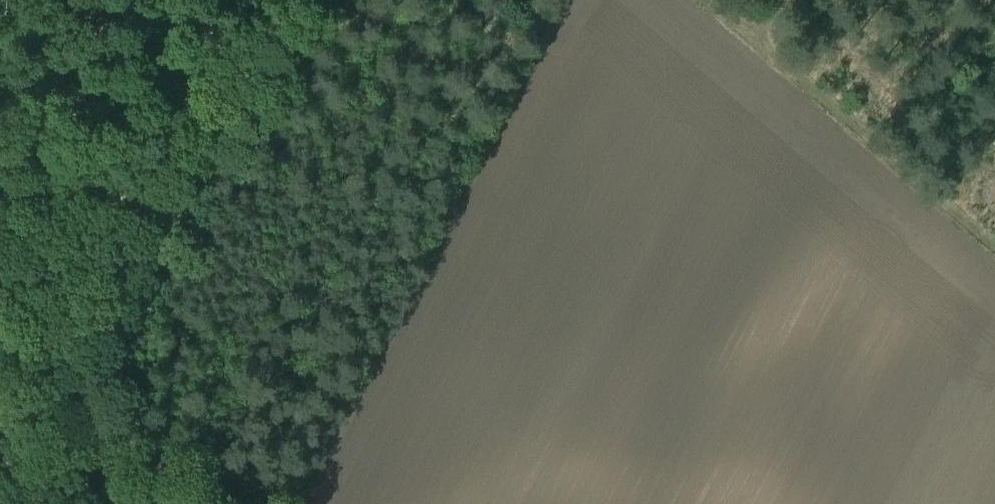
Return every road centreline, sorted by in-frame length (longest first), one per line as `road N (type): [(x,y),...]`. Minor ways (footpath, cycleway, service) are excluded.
road 1 (track): [(29,503),(279,0)]
road 2 (track): [(994,250),(704,0)]

